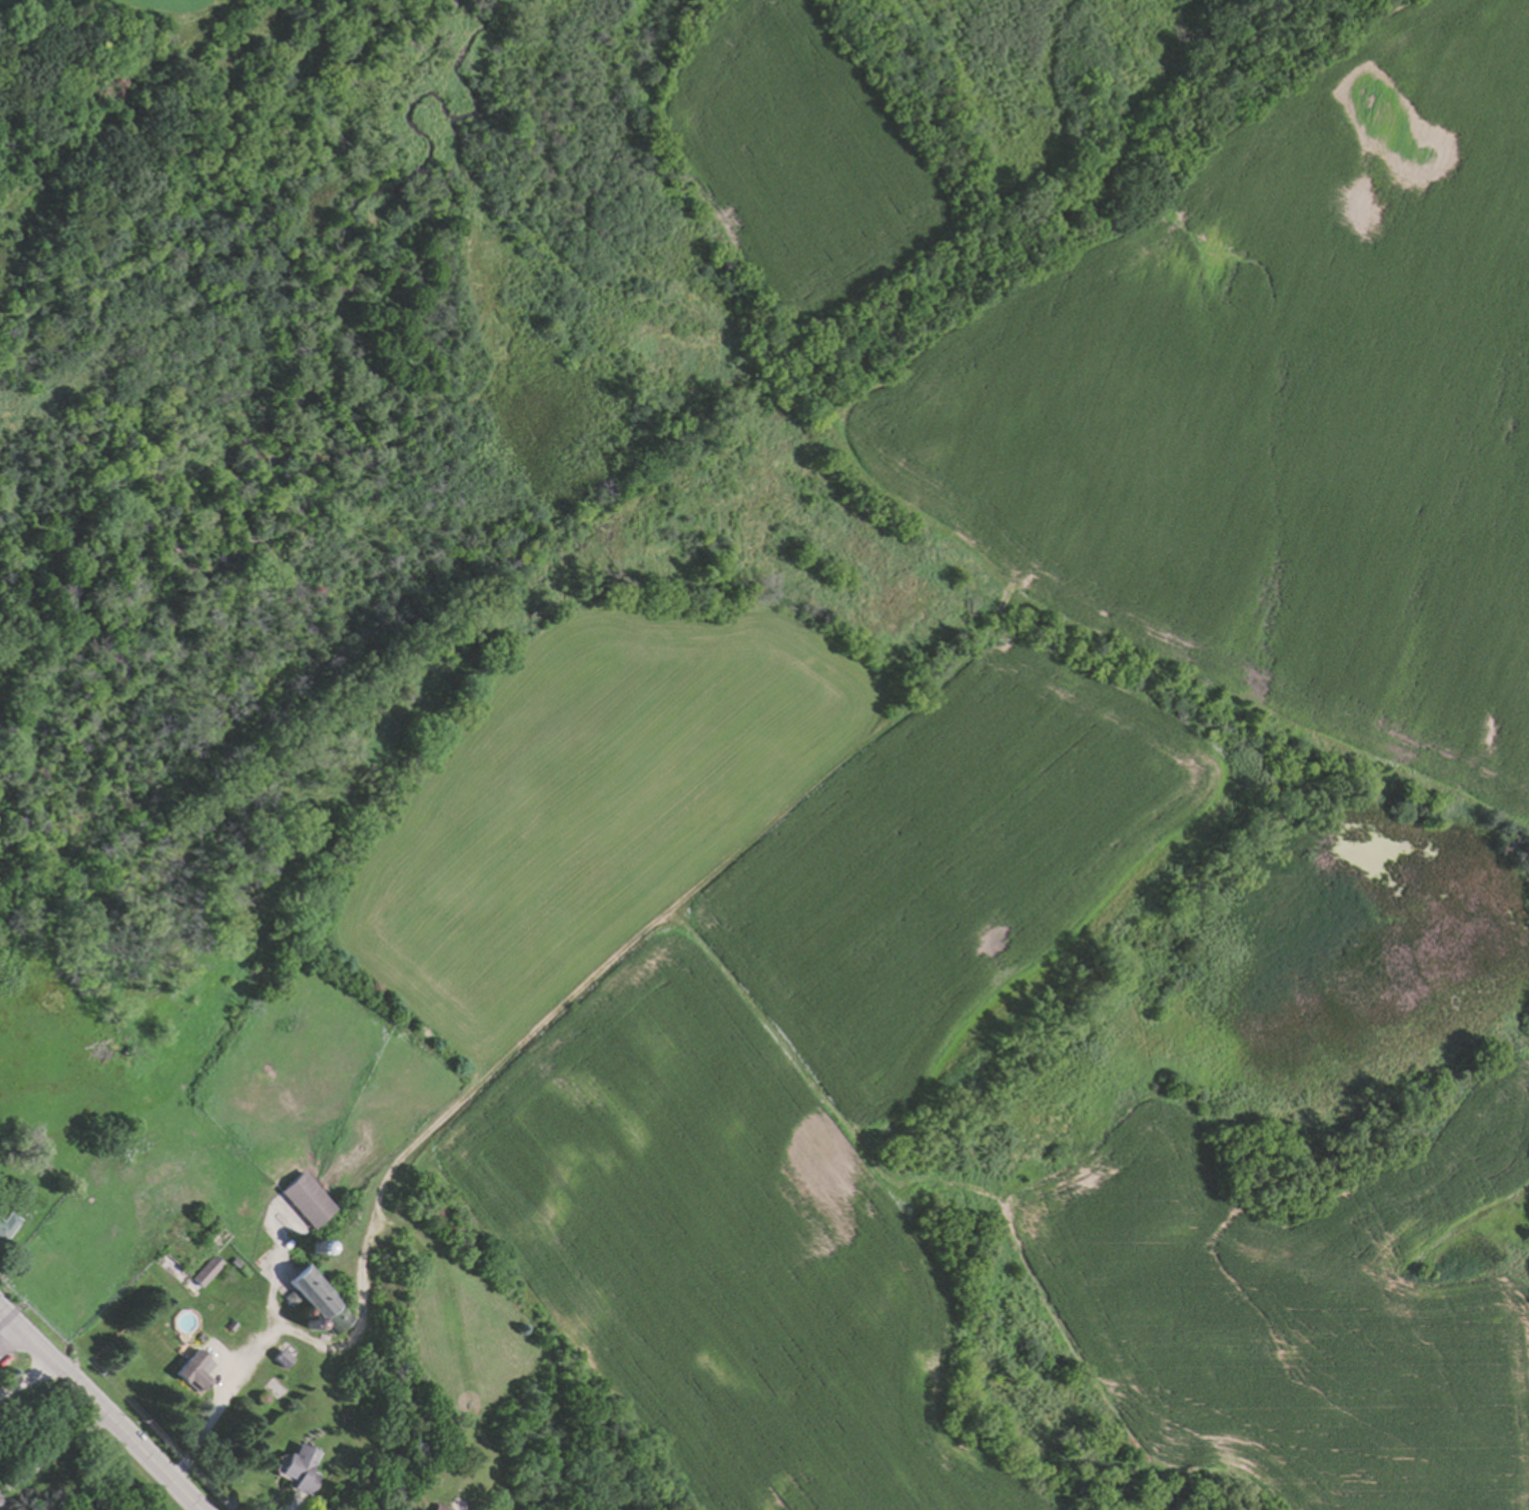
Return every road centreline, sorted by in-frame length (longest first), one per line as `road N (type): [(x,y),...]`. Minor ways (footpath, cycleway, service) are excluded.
road 1 (secondary): [(195,1509),(0,1328)]

